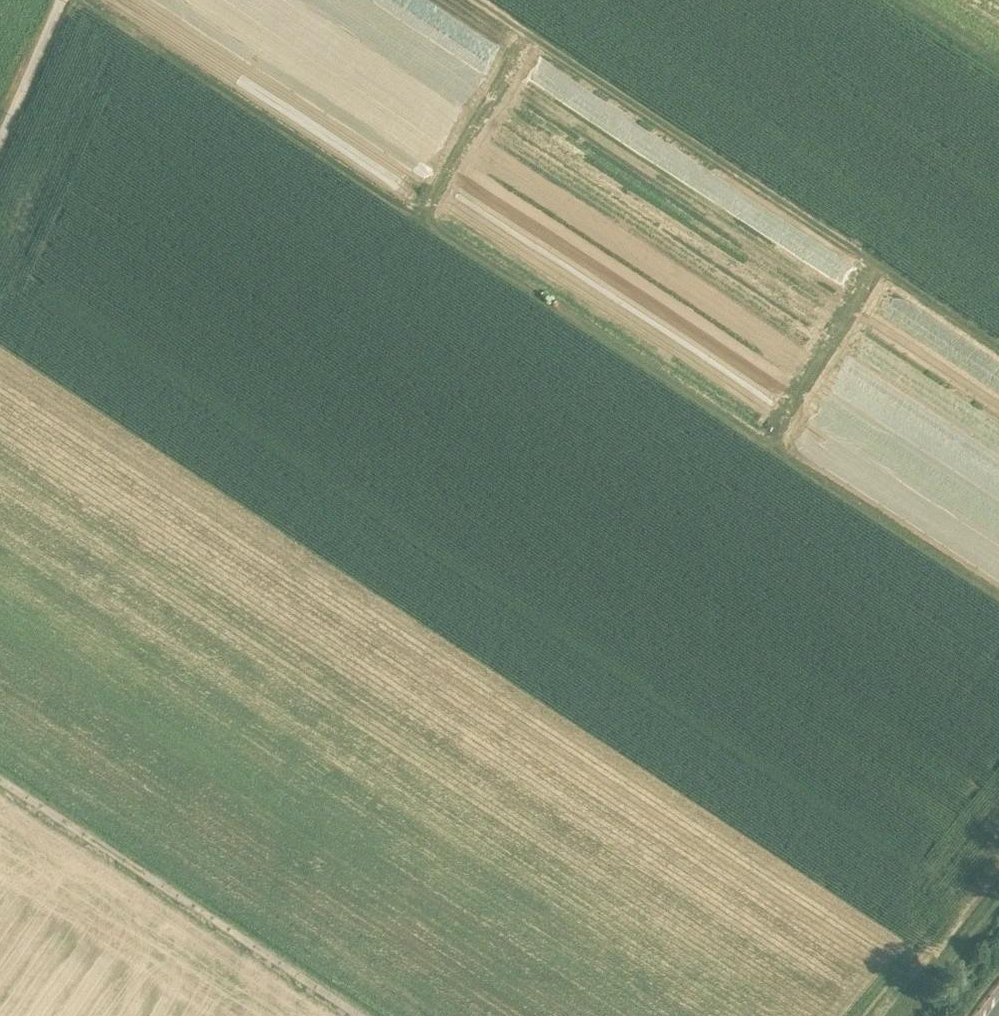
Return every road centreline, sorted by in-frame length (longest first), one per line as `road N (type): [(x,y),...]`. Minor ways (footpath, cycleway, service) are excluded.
road 1 (track): [(0,782),(351,1015)]
road 2 (track): [(0,141),(64,0)]

